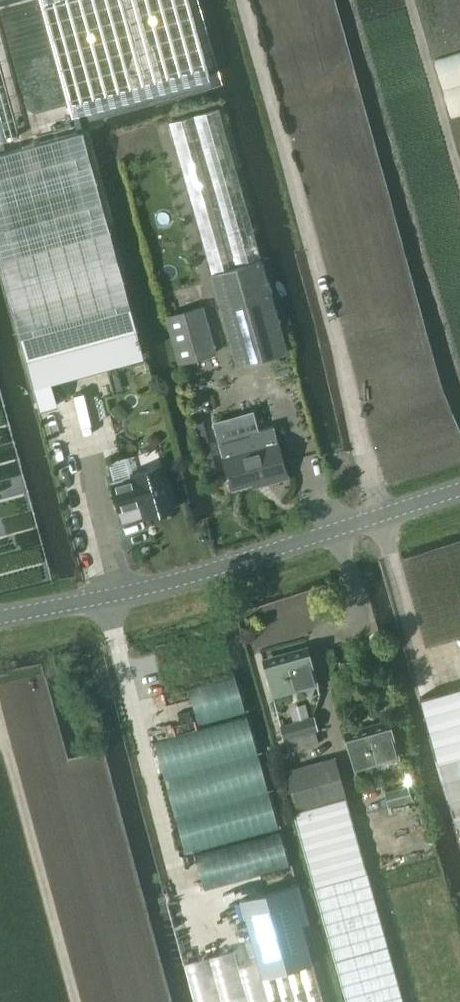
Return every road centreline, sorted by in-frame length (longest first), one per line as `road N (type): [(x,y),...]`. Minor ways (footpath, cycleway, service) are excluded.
road 1 (unclassified): [(0,625),(459,495)]
road 2 (track): [(459,211),(401,0)]

